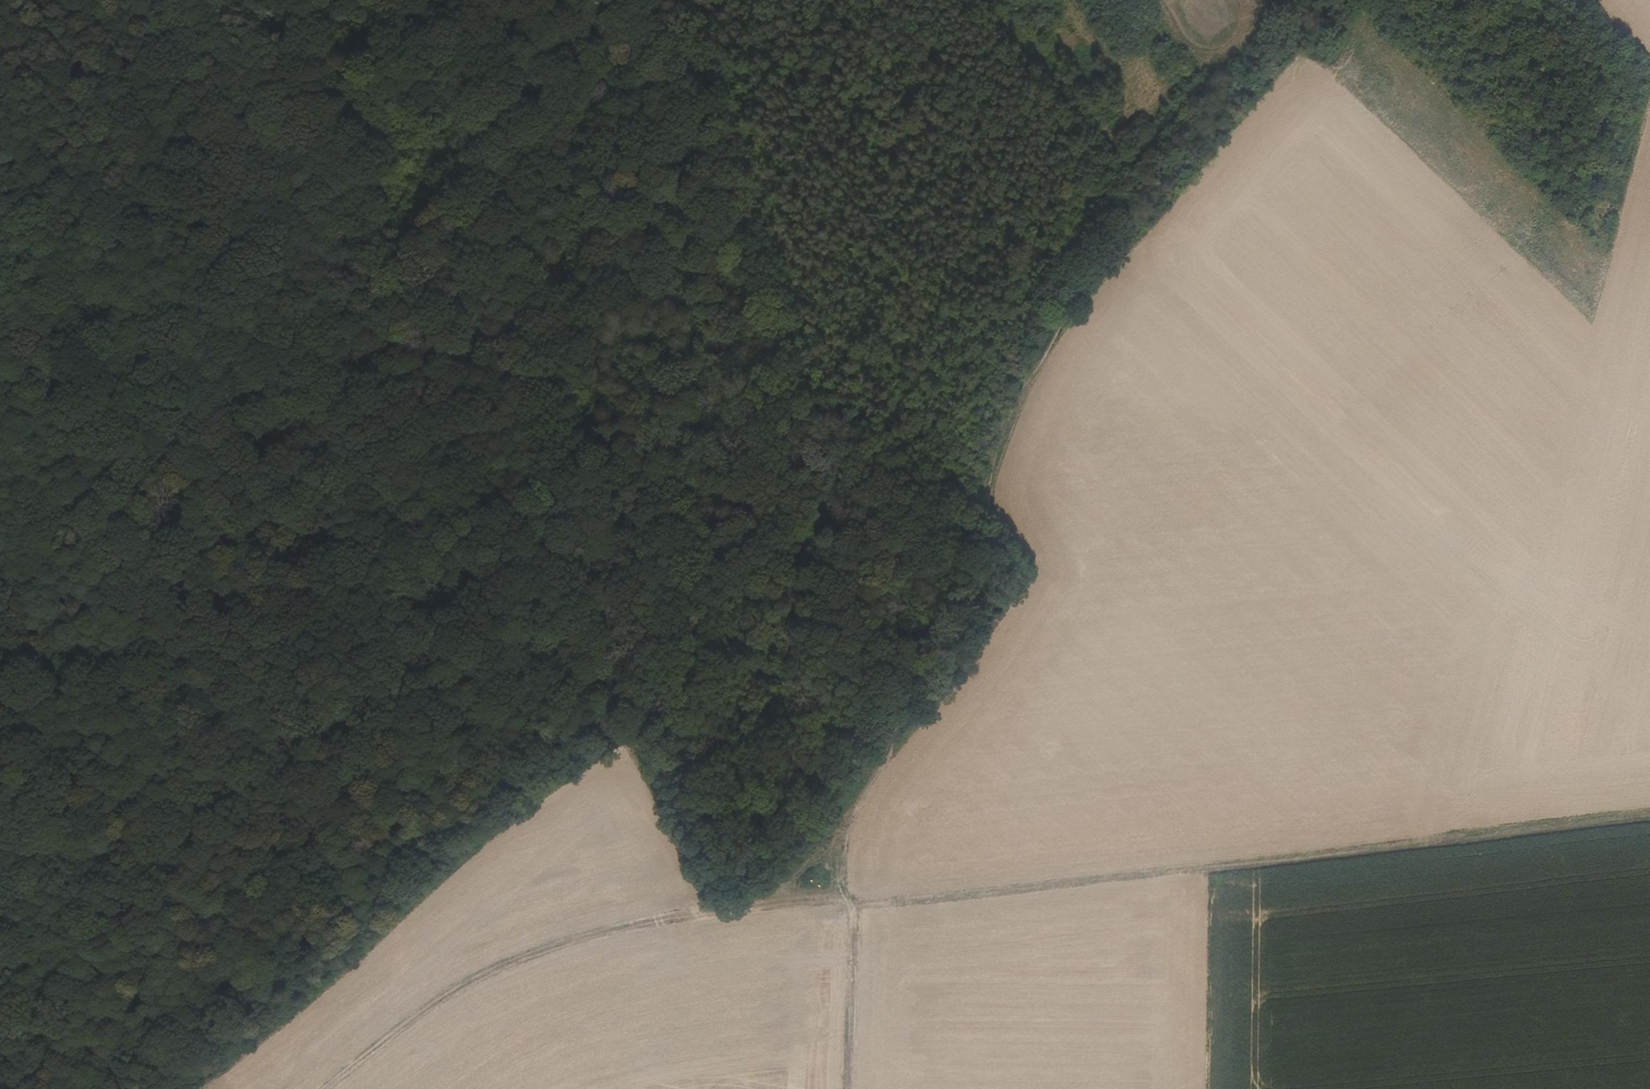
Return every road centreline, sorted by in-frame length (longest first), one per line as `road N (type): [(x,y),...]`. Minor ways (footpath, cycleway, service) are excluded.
road 1 (track): [(331,1088),(481,982),(552,951),(692,916),(887,907),(1649,819)]
road 2 (track): [(850,908),(866,800),(901,693),(1069,304),(1317,0)]
road 3 (track): [(850,908),(845,1088)]

